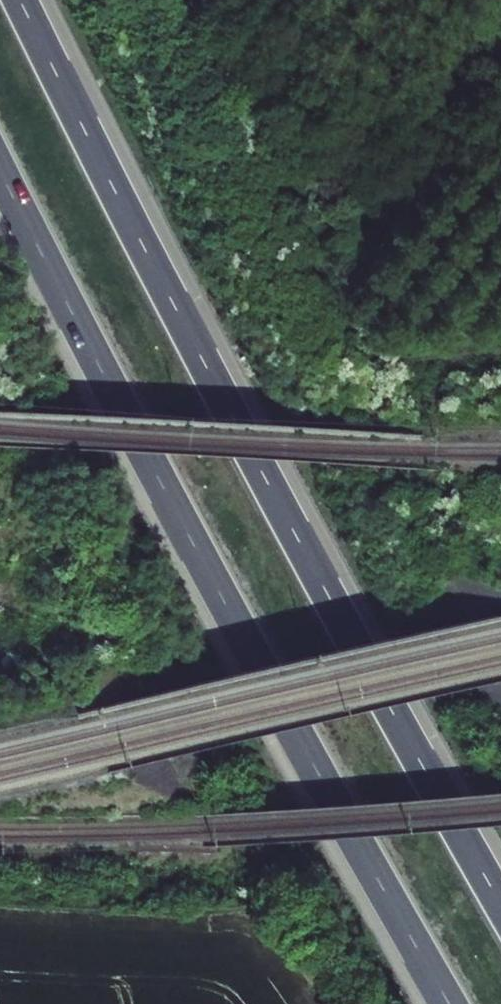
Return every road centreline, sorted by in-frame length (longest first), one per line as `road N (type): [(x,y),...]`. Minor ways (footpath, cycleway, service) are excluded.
road 1 (motorway): [(500,909),(298,546),(18,0)]
road 2 (motorway): [(0,174),(226,610),(448,1003)]

